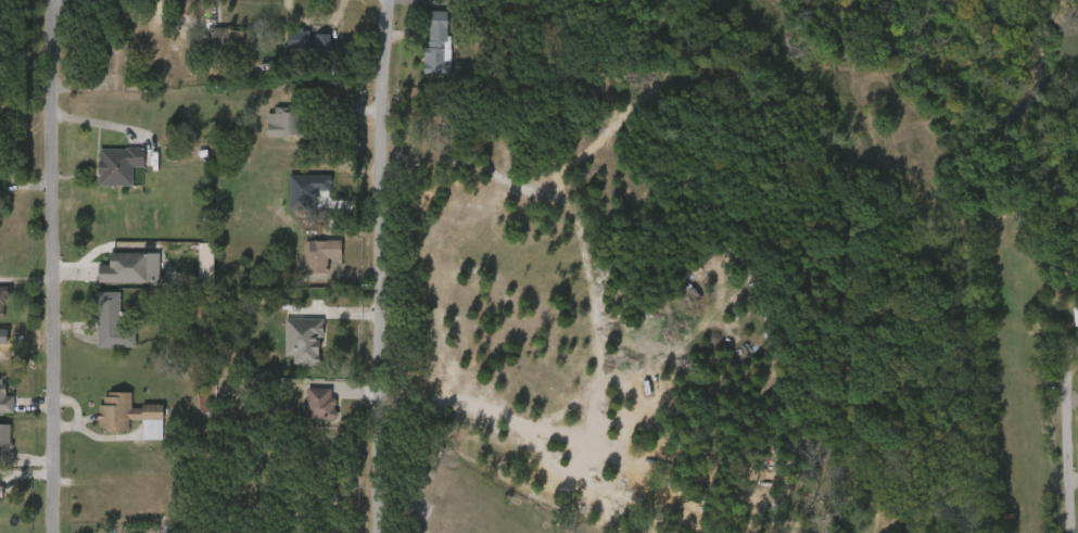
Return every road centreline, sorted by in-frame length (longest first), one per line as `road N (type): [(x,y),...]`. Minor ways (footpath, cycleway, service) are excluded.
road 1 (residential): [(383,0),(374,532)]
road 2 (residential): [(46,0),(47,532)]
road 3 (residential): [(1049,366),(1054,532)]

